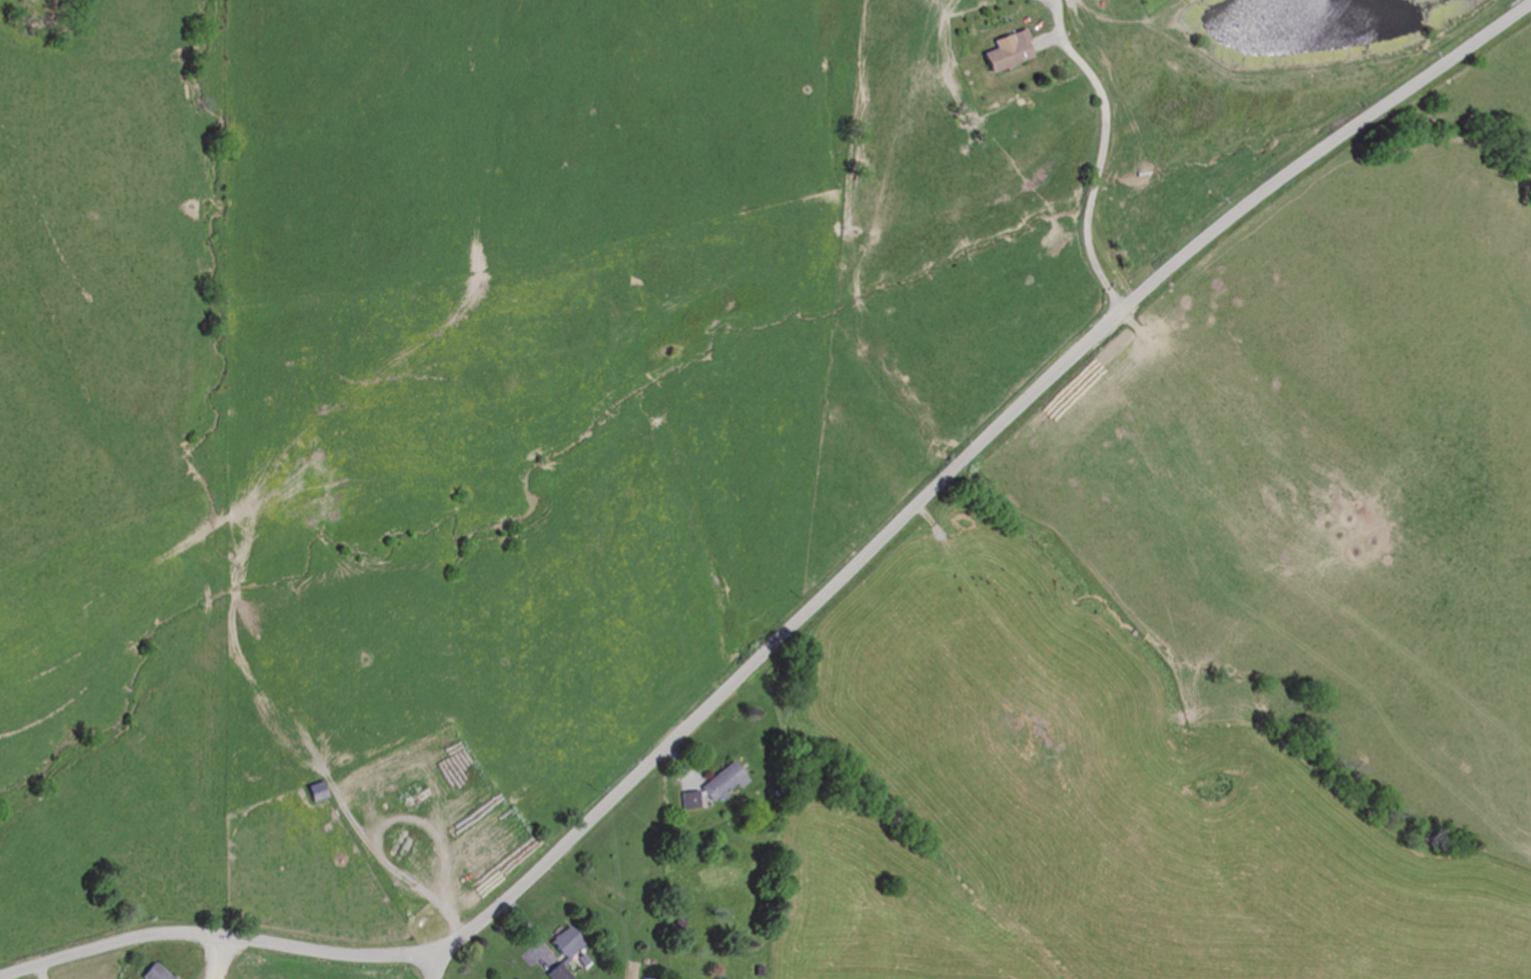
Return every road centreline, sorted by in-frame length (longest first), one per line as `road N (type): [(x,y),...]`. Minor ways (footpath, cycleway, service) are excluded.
road 1 (secondary): [(435,978),(458,940),(1151,286),(1255,199),(1530,6)]
road 2 (residential): [(445,955),(359,957),(185,935),(125,942),(0,978)]
road 3 (residential): [(1185,256),(1166,255),(1119,148),(1061,81)]

